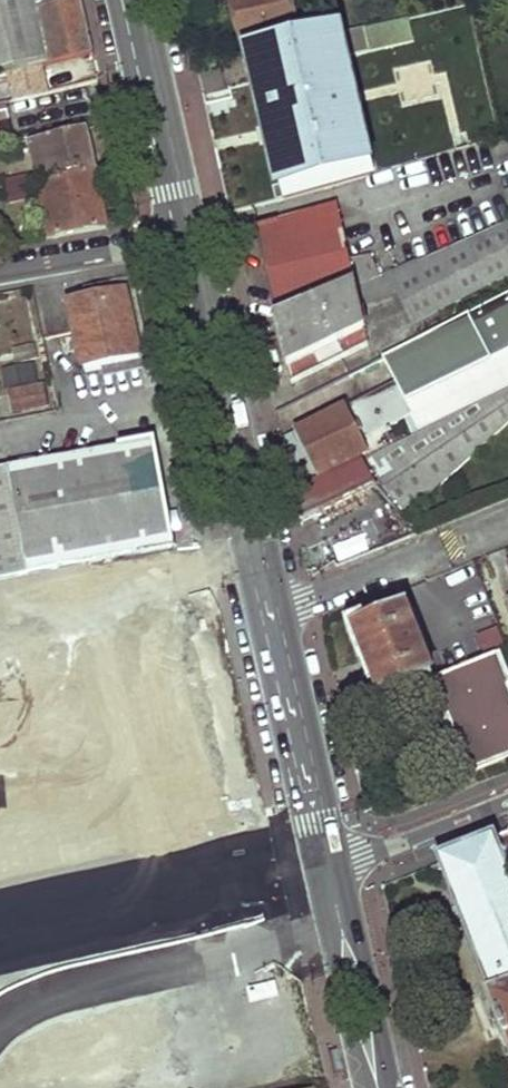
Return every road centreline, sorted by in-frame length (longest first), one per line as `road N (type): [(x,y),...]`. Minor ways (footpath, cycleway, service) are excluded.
road 1 (primary): [(326,867),(272,612)]
road 2 (residential): [(507,523),(272,612)]
road 3 (primary): [(188,237),(133,0)]
road 4 (primary): [(272,612),(222,391)]
road 5 (residential): [(0,431),(222,391)]
road 6 (residential): [(326,867),(507,803)]
road 7 (residential): [(0,270),(188,237)]
road 8 (primary): [(376,1079),(382,1038),(362,949),(338,915)]
road 9 (primary): [(338,915),(332,956),(353,1042),(376,1079)]
road 10 (primary): [(222,391),(188,237)]

